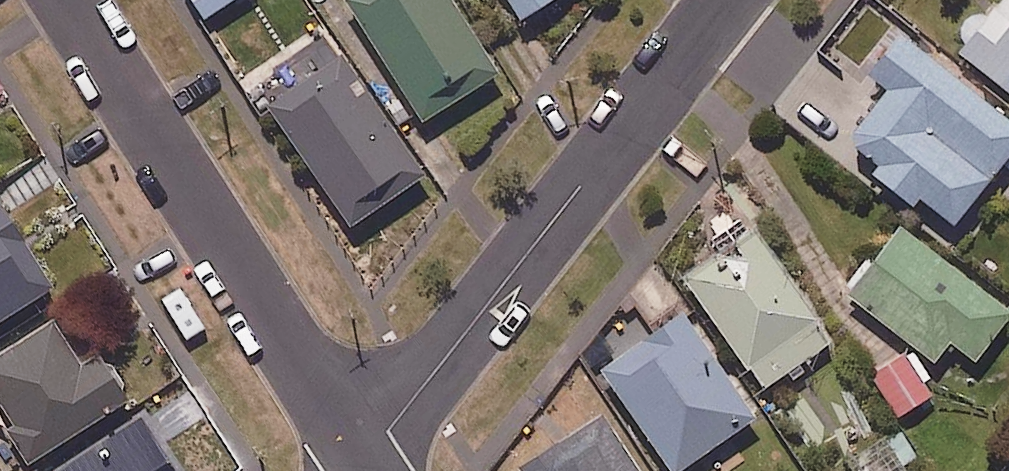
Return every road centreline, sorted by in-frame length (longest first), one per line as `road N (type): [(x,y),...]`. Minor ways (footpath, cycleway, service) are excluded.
road 1 (residential): [(728,0),(366,464)]
road 2 (residential): [(366,464),(67,0)]

